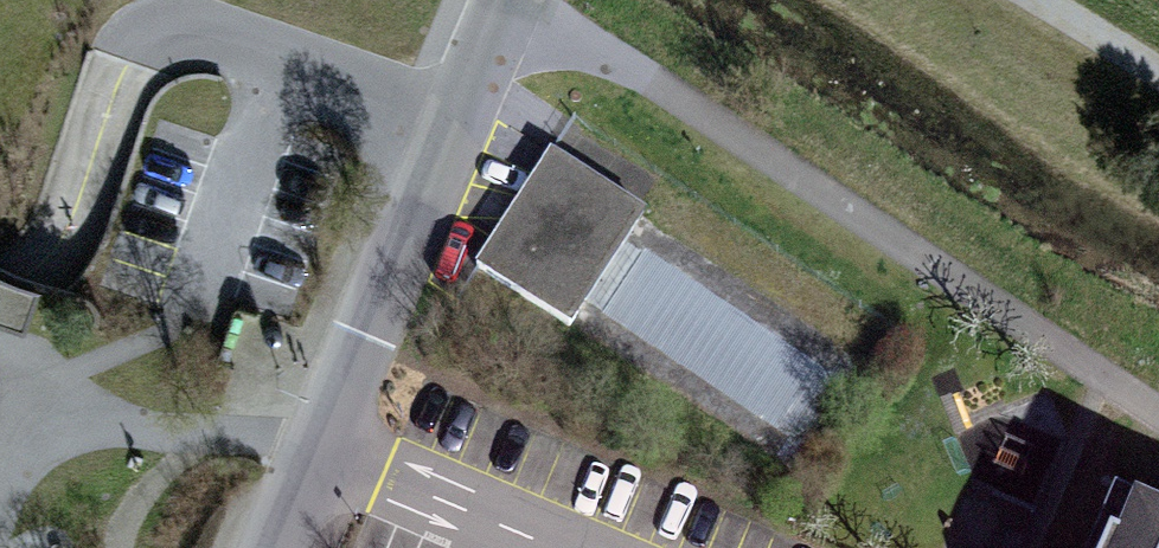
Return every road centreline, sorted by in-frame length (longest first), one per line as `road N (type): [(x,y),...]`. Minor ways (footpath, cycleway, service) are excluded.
road 1 (track): [(1158,424),(610,59),(503,9)]
road 2 (residential): [(319,449),(506,0)]
road 3 (residential): [(553,547),(319,449)]
road 4 (track): [(1158,78),(1037,0)]

